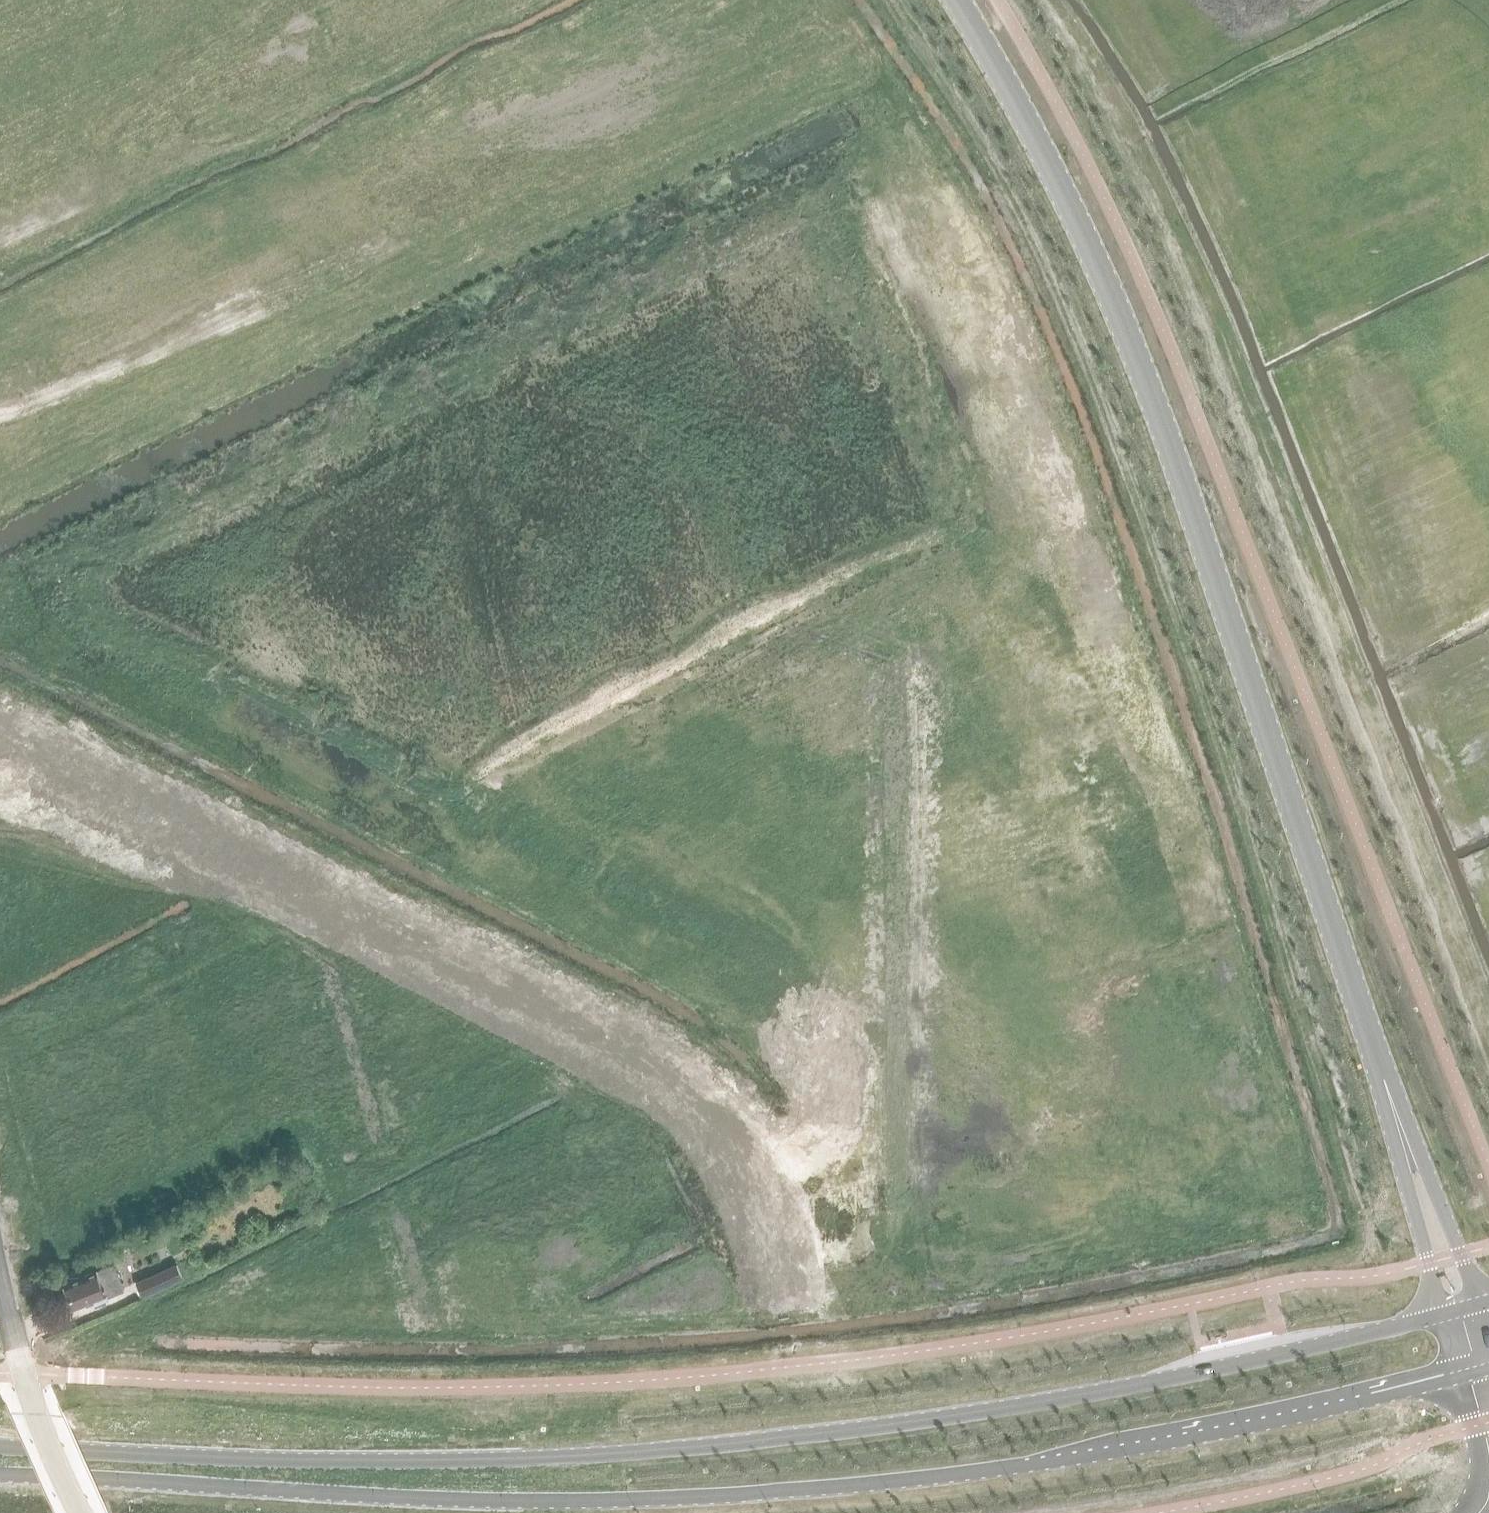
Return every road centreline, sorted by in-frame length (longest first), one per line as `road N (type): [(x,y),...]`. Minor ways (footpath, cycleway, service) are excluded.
road 1 (secondary): [(0,1479),(518,1500),(736,1499),(1229,1431),(1475,1370)]
road 2 (secondary): [(1443,1314),(1199,1371),(800,1436),(521,1456),(344,1459),(0,1446)]
road 3 (secondary): [(1404,1138),(1109,298),(954,0)]
road 4 (tertiary): [(79,1512),(38,1416),(0,1269)]
road 5 (secondary): [(1479,1306),(1428,1174),(1404,1138)]
road 6 (secondary): [(1404,1138),(1405,1180),(1443,1314)]

